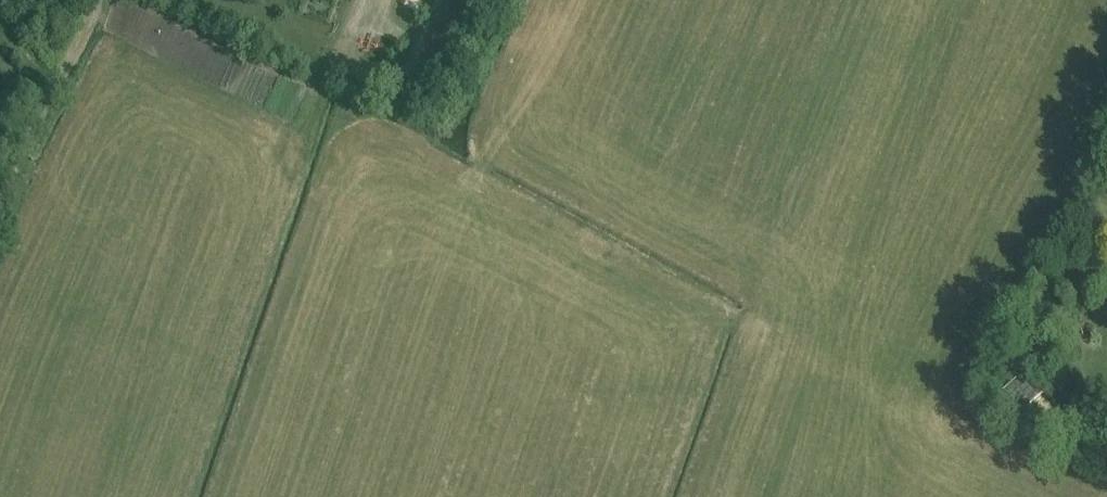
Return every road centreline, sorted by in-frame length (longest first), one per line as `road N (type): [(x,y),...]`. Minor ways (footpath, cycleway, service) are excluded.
road 1 (track): [(0,180),(87,0)]

